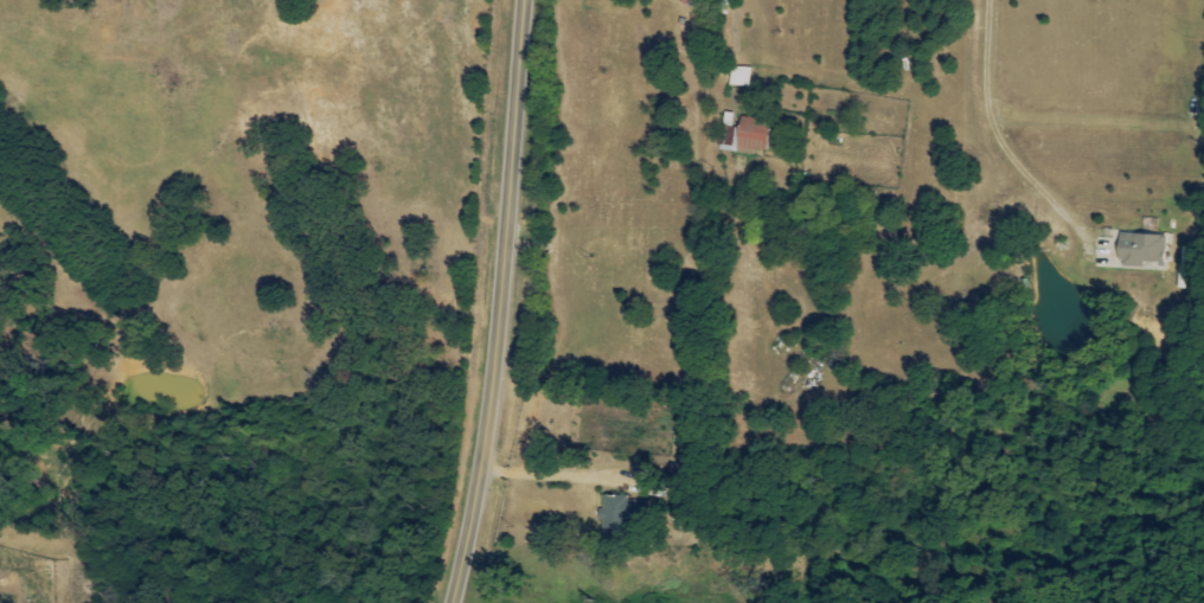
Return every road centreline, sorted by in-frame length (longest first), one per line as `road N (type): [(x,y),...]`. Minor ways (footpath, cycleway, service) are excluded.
road 1 (tertiary): [(527,0),(515,194),(491,398),(452,602)]

